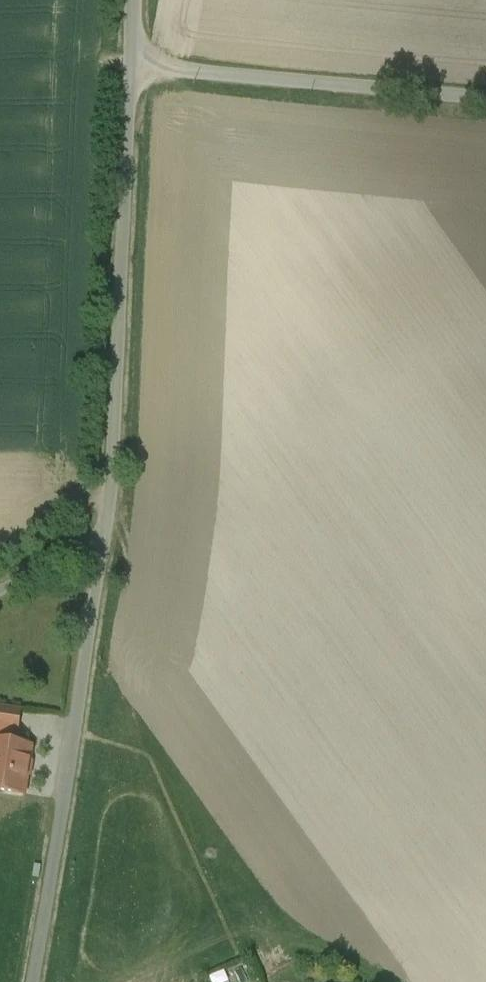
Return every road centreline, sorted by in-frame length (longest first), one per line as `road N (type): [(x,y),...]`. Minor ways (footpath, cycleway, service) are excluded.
road 1 (unclassified): [(141,50),(121,445),(39,981)]
road 2 (unclassified): [(141,50),(485,81)]
road 3 (track): [(108,532),(0,592)]

